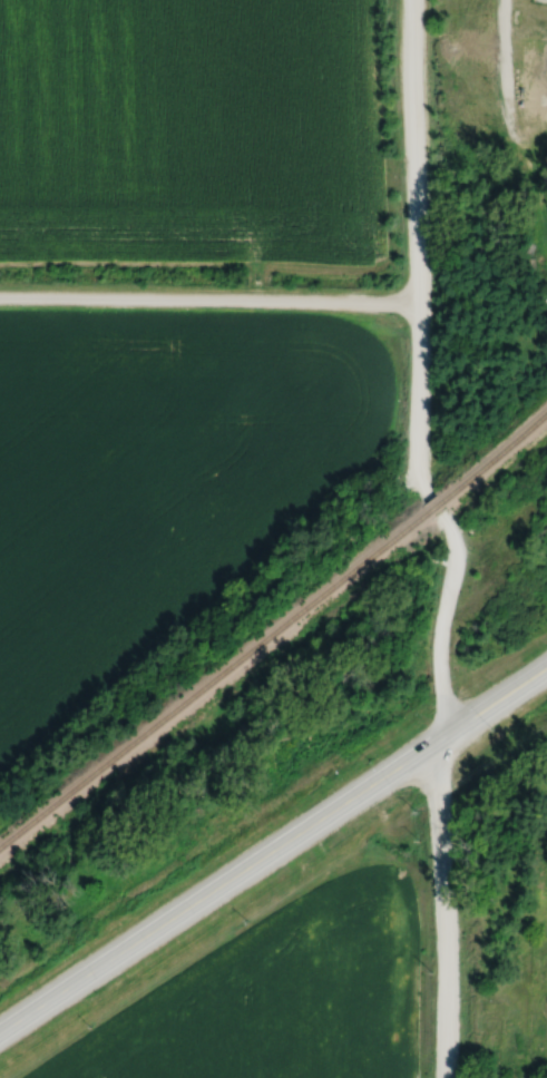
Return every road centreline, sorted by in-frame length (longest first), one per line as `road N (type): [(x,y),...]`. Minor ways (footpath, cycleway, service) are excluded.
road 1 (primary): [(0,1037),(430,746)]
road 2 (tertiary): [(406,0),(411,458),(422,497)]
road 3 (residential): [(0,300),(412,305)]
road 4 (tertiary): [(430,746),(441,1077)]
road 5 (tertiary): [(436,518),(449,562),(432,658),(430,746)]
road 6 (primary): [(430,746),(546,670)]

